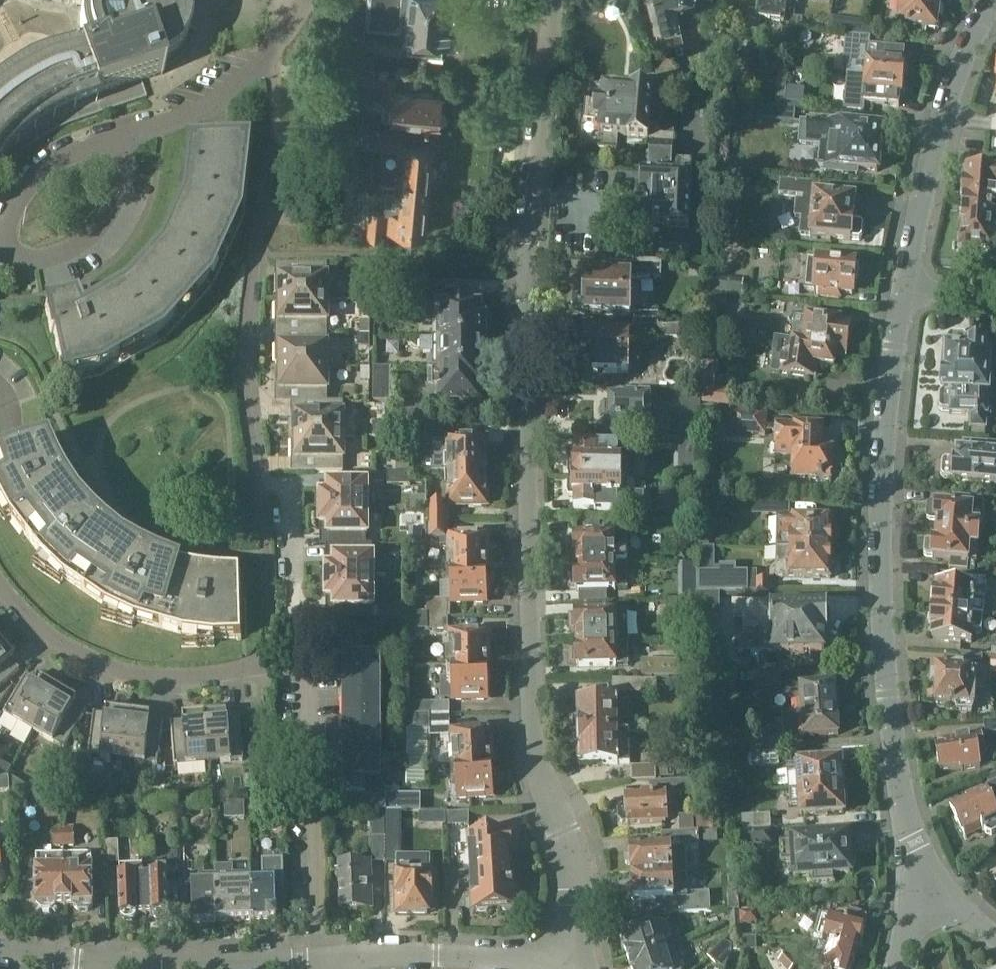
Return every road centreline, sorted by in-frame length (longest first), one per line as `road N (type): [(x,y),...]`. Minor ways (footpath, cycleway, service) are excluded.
road 1 (residential): [(554,966),(571,923),(574,876),(569,830),(525,705),(522,627),(543,0)]
road 2 (residential): [(925,872),(885,694),(881,582),(888,418),(905,288)]
road 3 (residential): [(273,51),(271,152),(249,333),(256,468)]
road 4 (residential): [(333,957),(78,962),(0,947)]
road 5 (residential): [(274,674),(171,683),(112,672),(57,646),(0,580)]
road 6 (residential): [(905,288),(956,78),(995,1)]
road 7 (residential): [(554,966),(333,957)]
road 8 (residential): [(125,135),(125,184),(112,218),(84,245),(48,261),(14,263)]
road 9 (residential): [(14,263),(20,200),(48,169),(125,135)]
road 10 (residential): [(125,135),(209,106),(273,51)]

